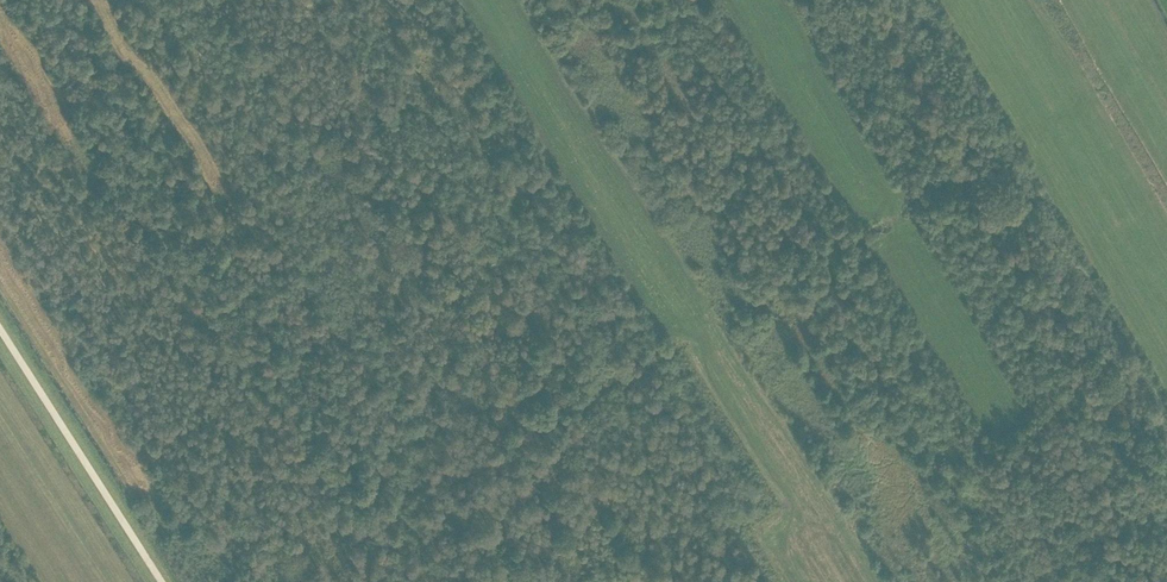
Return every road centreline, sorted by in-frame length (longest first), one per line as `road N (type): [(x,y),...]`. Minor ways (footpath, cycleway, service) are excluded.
road 1 (unclassified): [(160,581),(0,330)]

